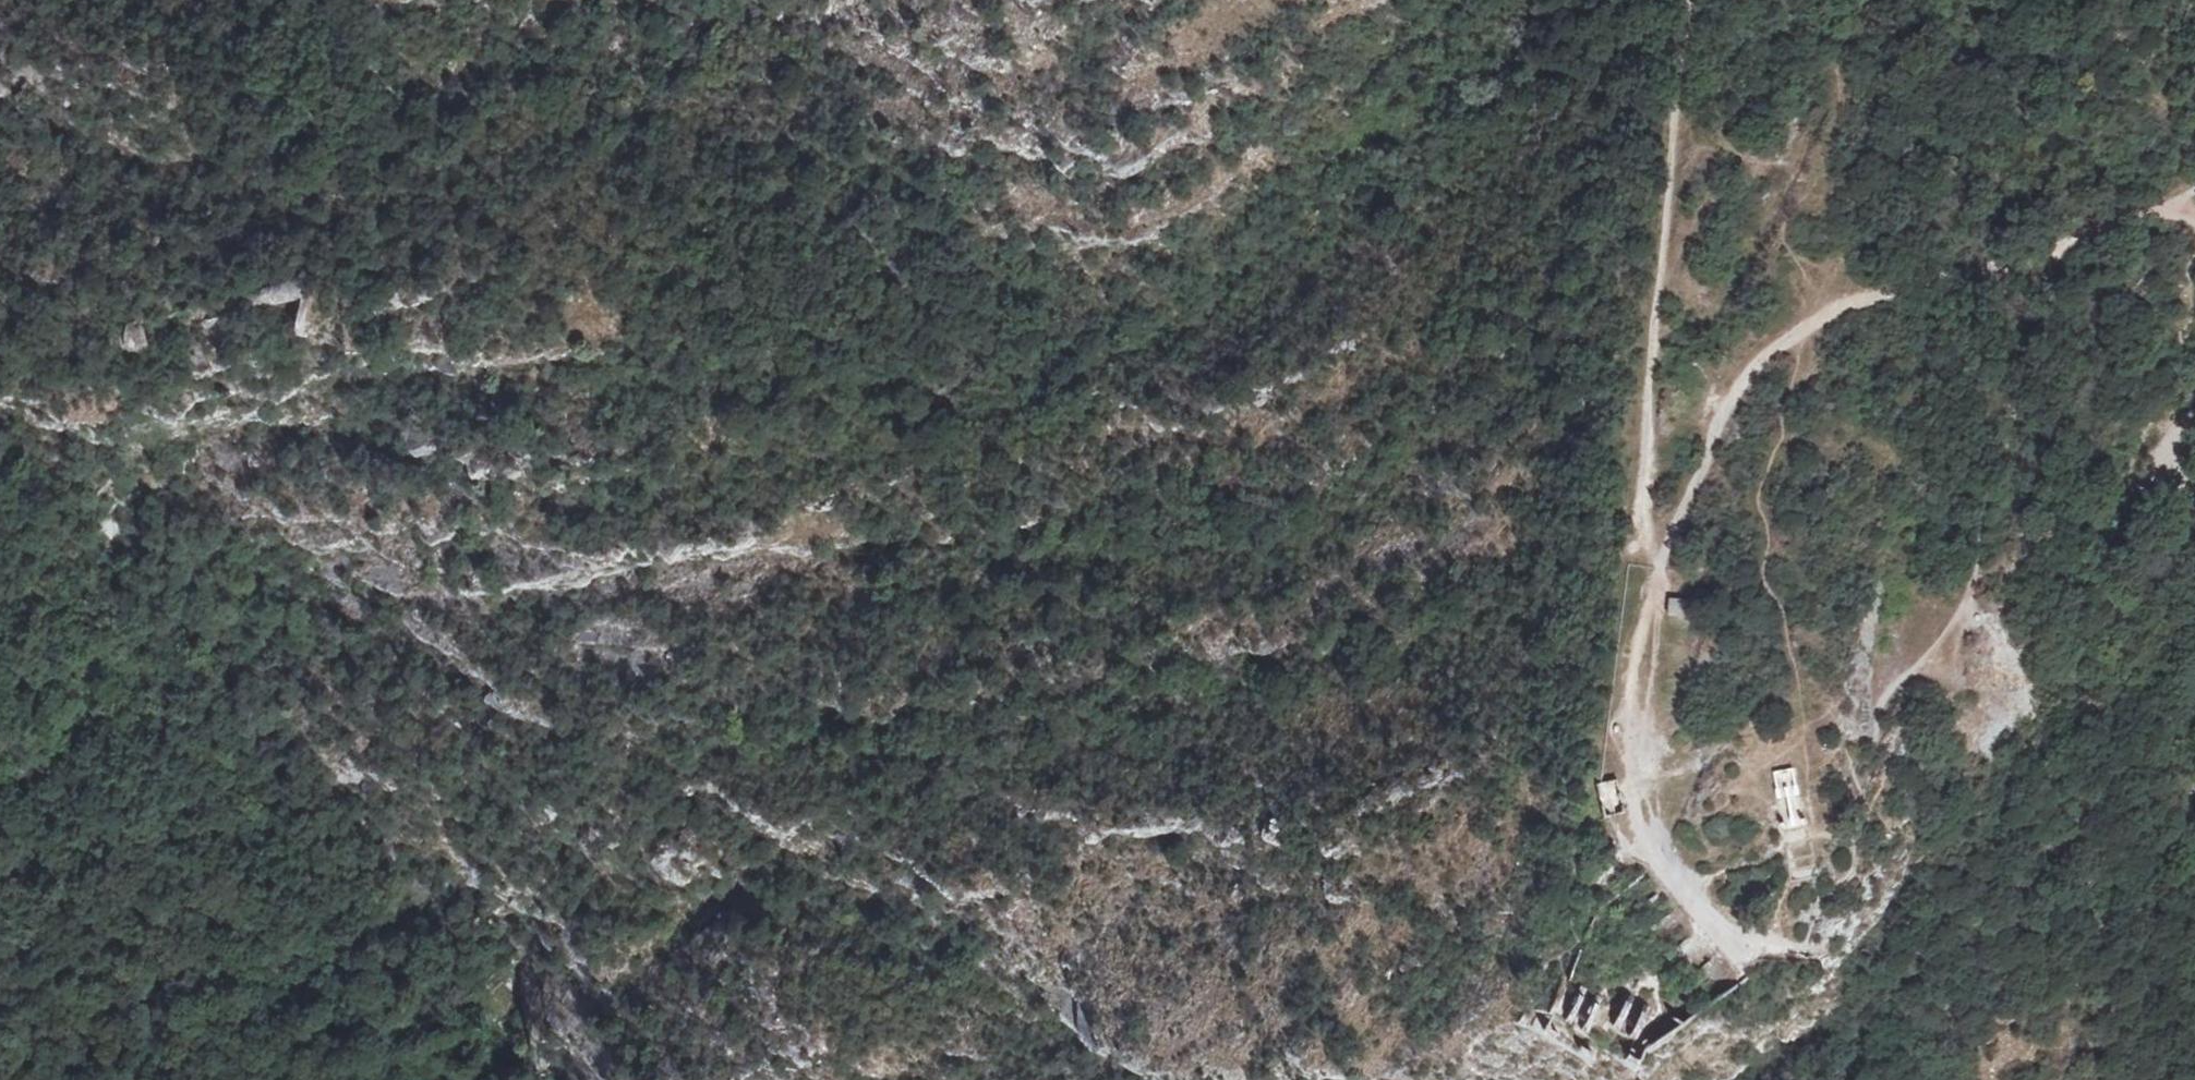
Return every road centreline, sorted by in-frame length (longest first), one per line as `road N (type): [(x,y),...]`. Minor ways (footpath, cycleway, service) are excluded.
road 1 (track): [(1647,564),(1671,528),(1729,398),(1751,369),(1806,326),(2161,212)]

